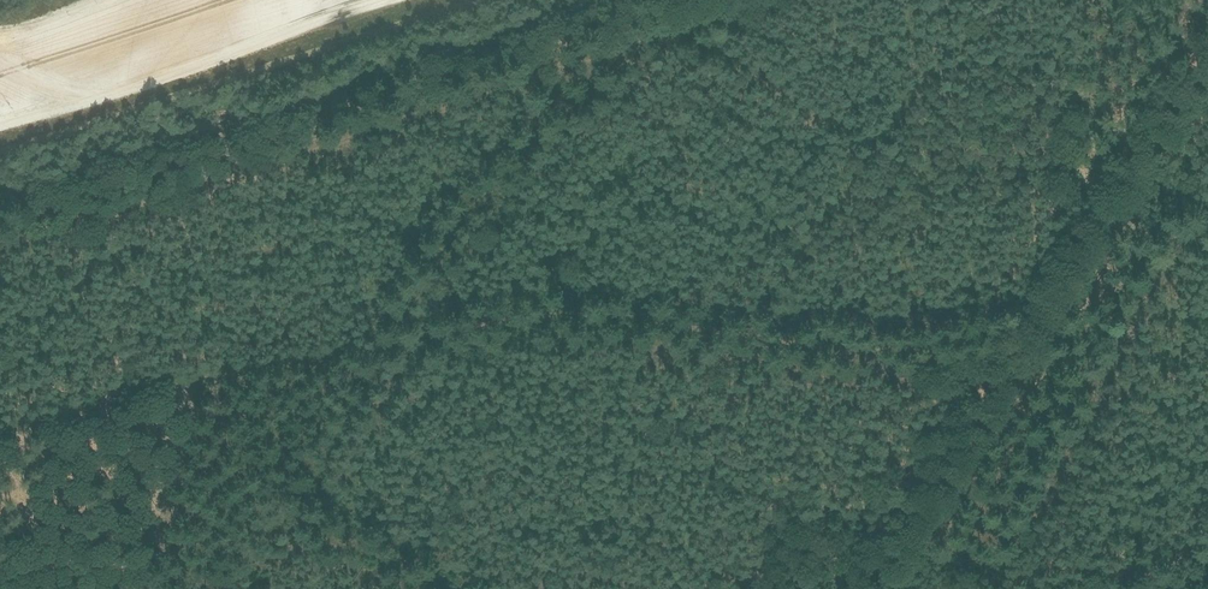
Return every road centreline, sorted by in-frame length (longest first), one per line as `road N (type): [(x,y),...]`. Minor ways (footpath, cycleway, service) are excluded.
road 1 (track): [(1057,322),(822,346),(666,321),(547,314),(129,396),(0,435)]
road 2 (track): [(0,247),(768,0)]
road 3 (track): [(1207,77),(893,588)]

